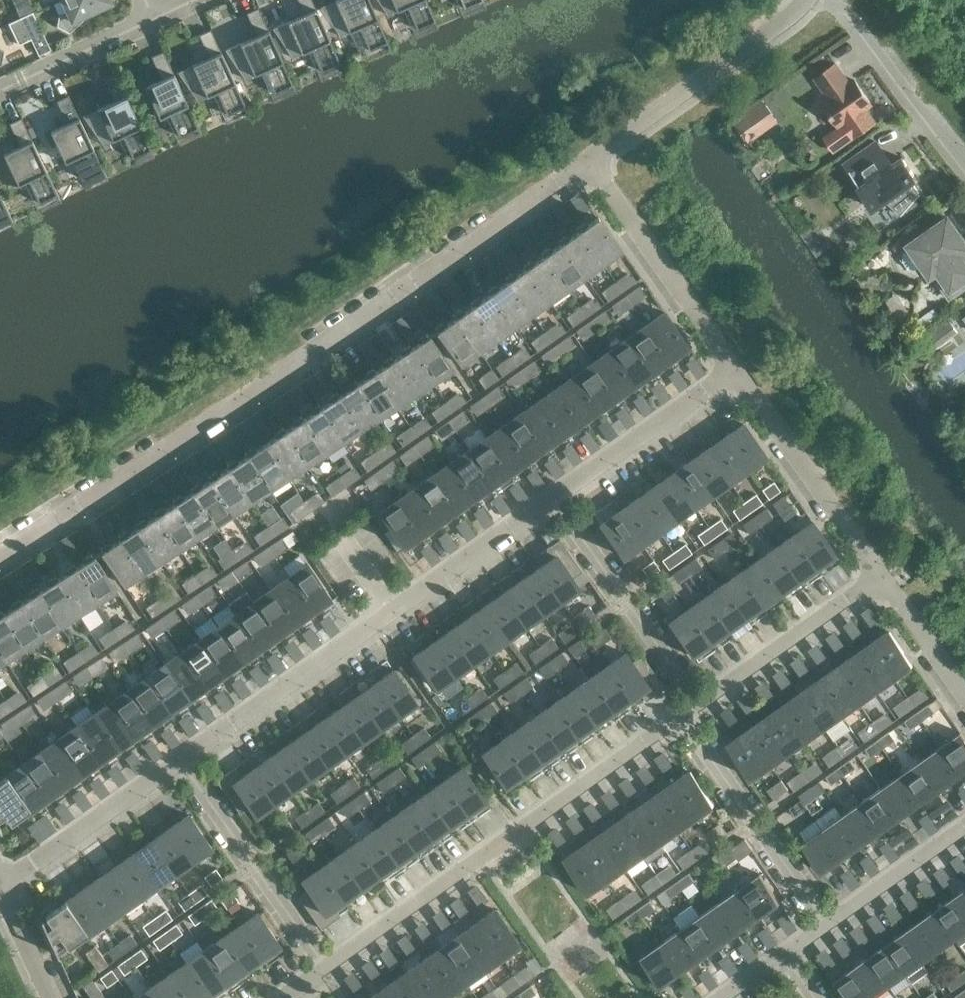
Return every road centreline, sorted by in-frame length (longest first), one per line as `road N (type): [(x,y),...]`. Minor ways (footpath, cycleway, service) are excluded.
road 1 (residential): [(0,553),(587,159)]
road 2 (residential): [(179,760),(553,497)]
road 3 (residential): [(325,968),(680,717)]
road 4 (residential): [(587,159),(806,0)]
road 5 (residential): [(736,369),(587,159)]
road 6 (residential): [(325,968),(179,760)]
road 7 (residential): [(827,924),(680,717)]
road 8 (residential): [(699,704),(553,497)]
road 9 (residential): [(880,576),(736,369)]
road 10 (residential): [(553,497),(736,369)]
road 11 (residential): [(699,704),(880,576)]
road 12 (residential): [(0,885),(179,760)]
road 13 (residential): [(825,0),(964,161)]
road 14 (residential): [(0,98),(160,25)]
road 15 (residential): [(827,924),(964,824)]
road 16 (residential): [(964,696),(880,576)]
road 17 (residential): [(52,997),(0,887)]

